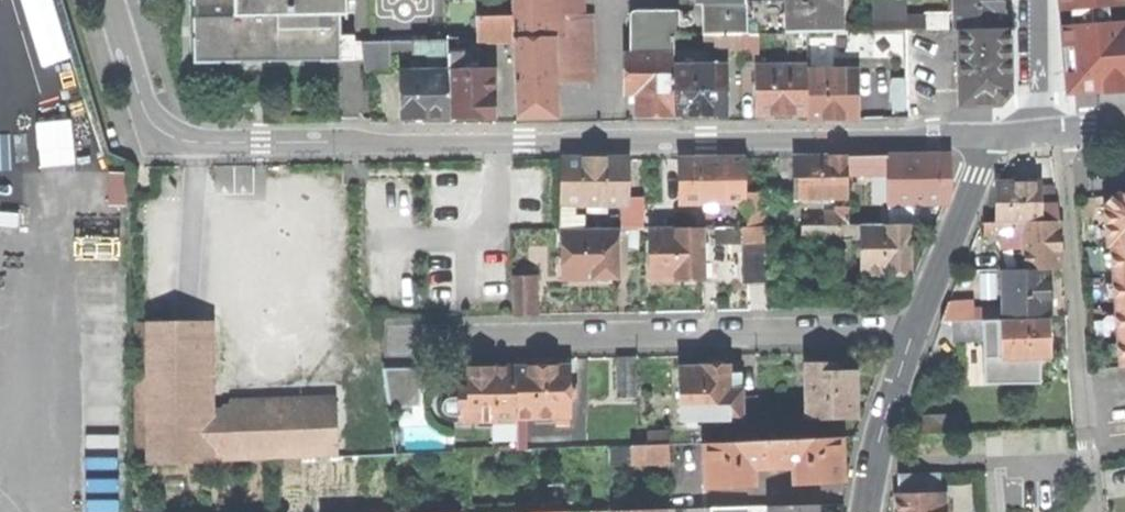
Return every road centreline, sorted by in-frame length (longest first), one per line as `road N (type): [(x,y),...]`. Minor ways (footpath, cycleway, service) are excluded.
road 1 (residential): [(1002,138),(192,146),(147,120),(111,0)]
road 2 (residential): [(920,344),(889,328),(408,338)]
road 3 (residential): [(1098,511),(1062,151),(1052,130)]
road 4 (residential): [(920,344),(1002,138)]
road 5 (residential): [(870,511),(884,435),(920,344)]
road 6 (residential): [(1052,130),(1041,0)]

